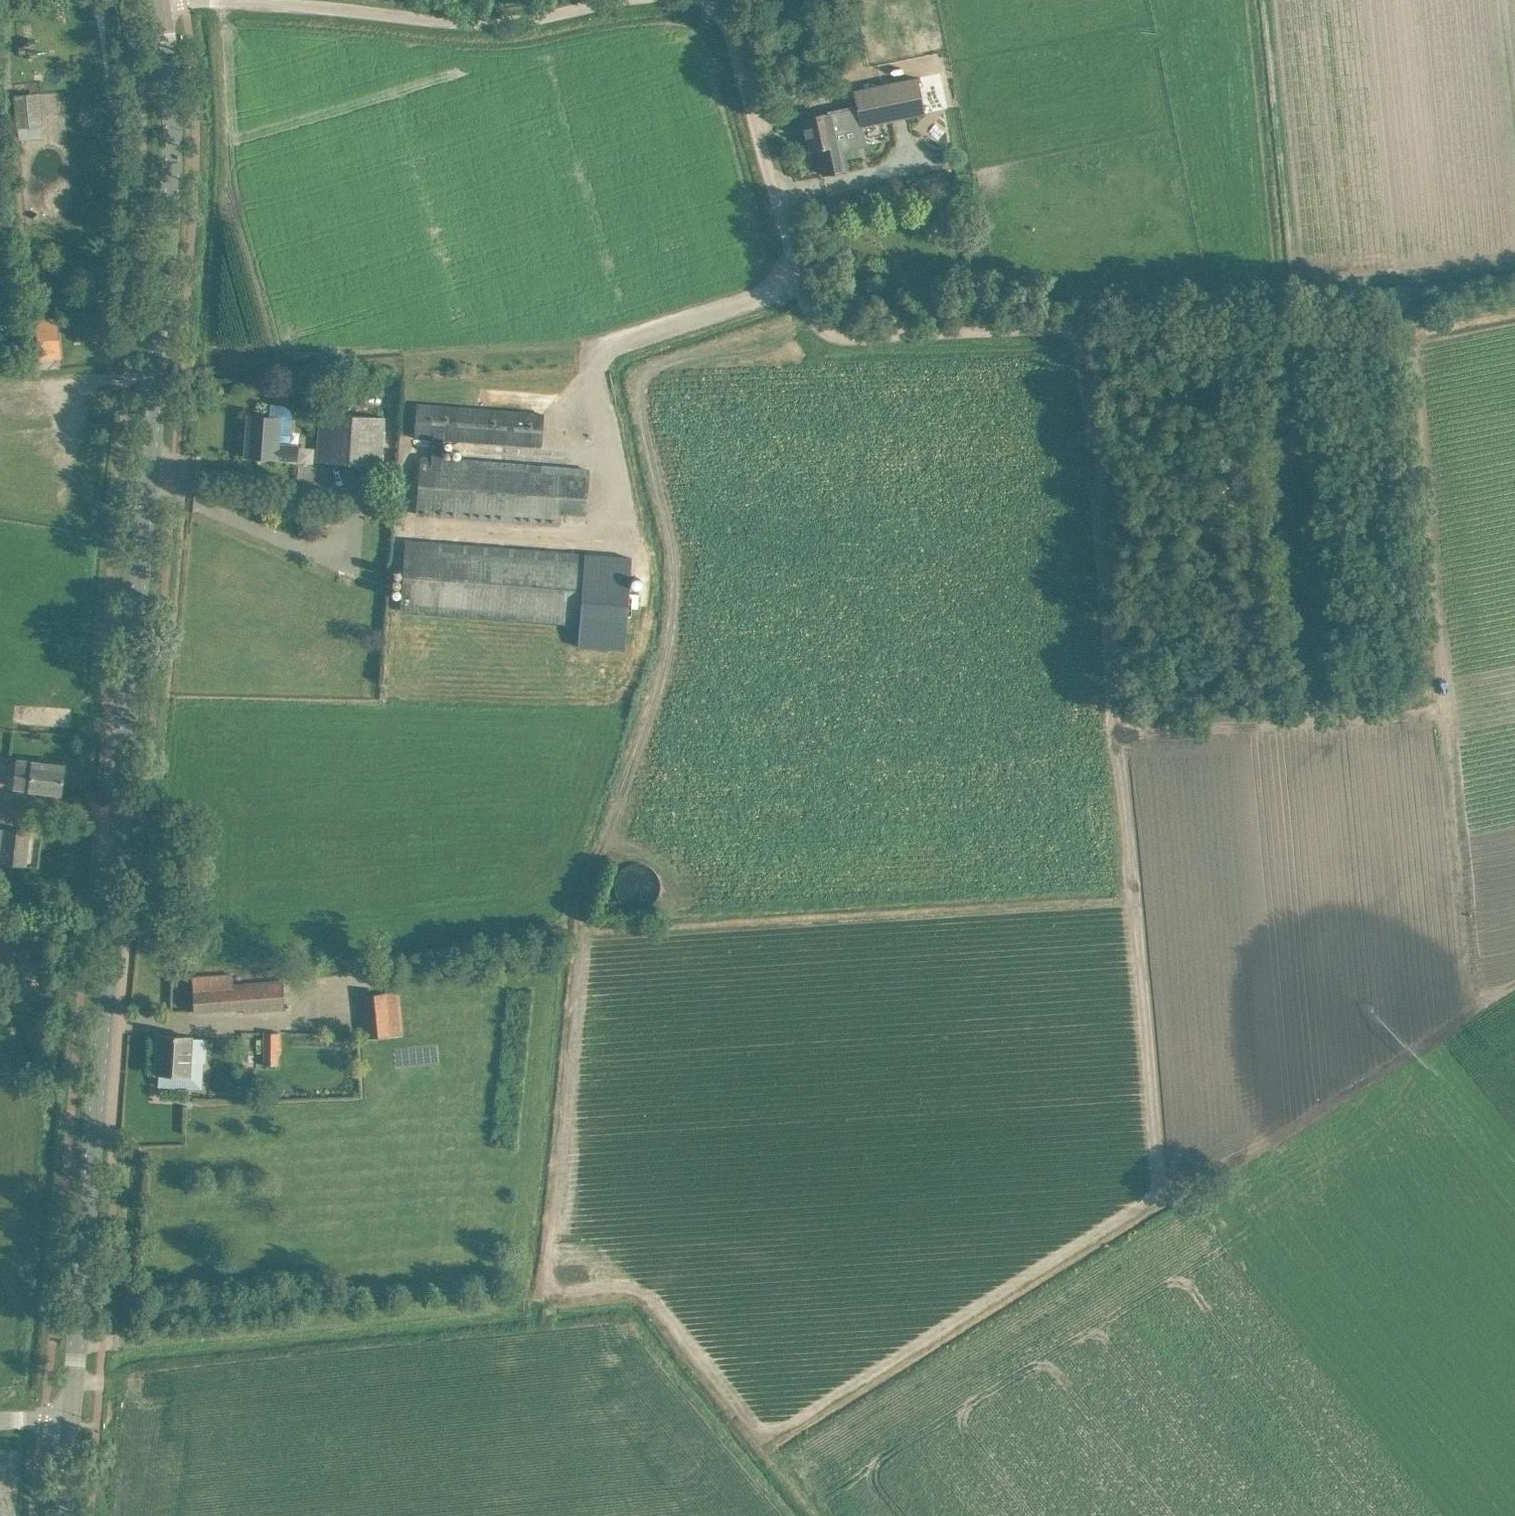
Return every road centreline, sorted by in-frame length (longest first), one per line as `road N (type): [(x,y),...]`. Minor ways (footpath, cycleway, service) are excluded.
road 1 (tertiary): [(71,1423),(164,232),(170,137),(163,0)]
road 2 (unclassified): [(1514,293),(1256,322),(823,331),(731,24),(701,0)]
road 3 (unclassified): [(622,0),(491,23),(255,0)]

